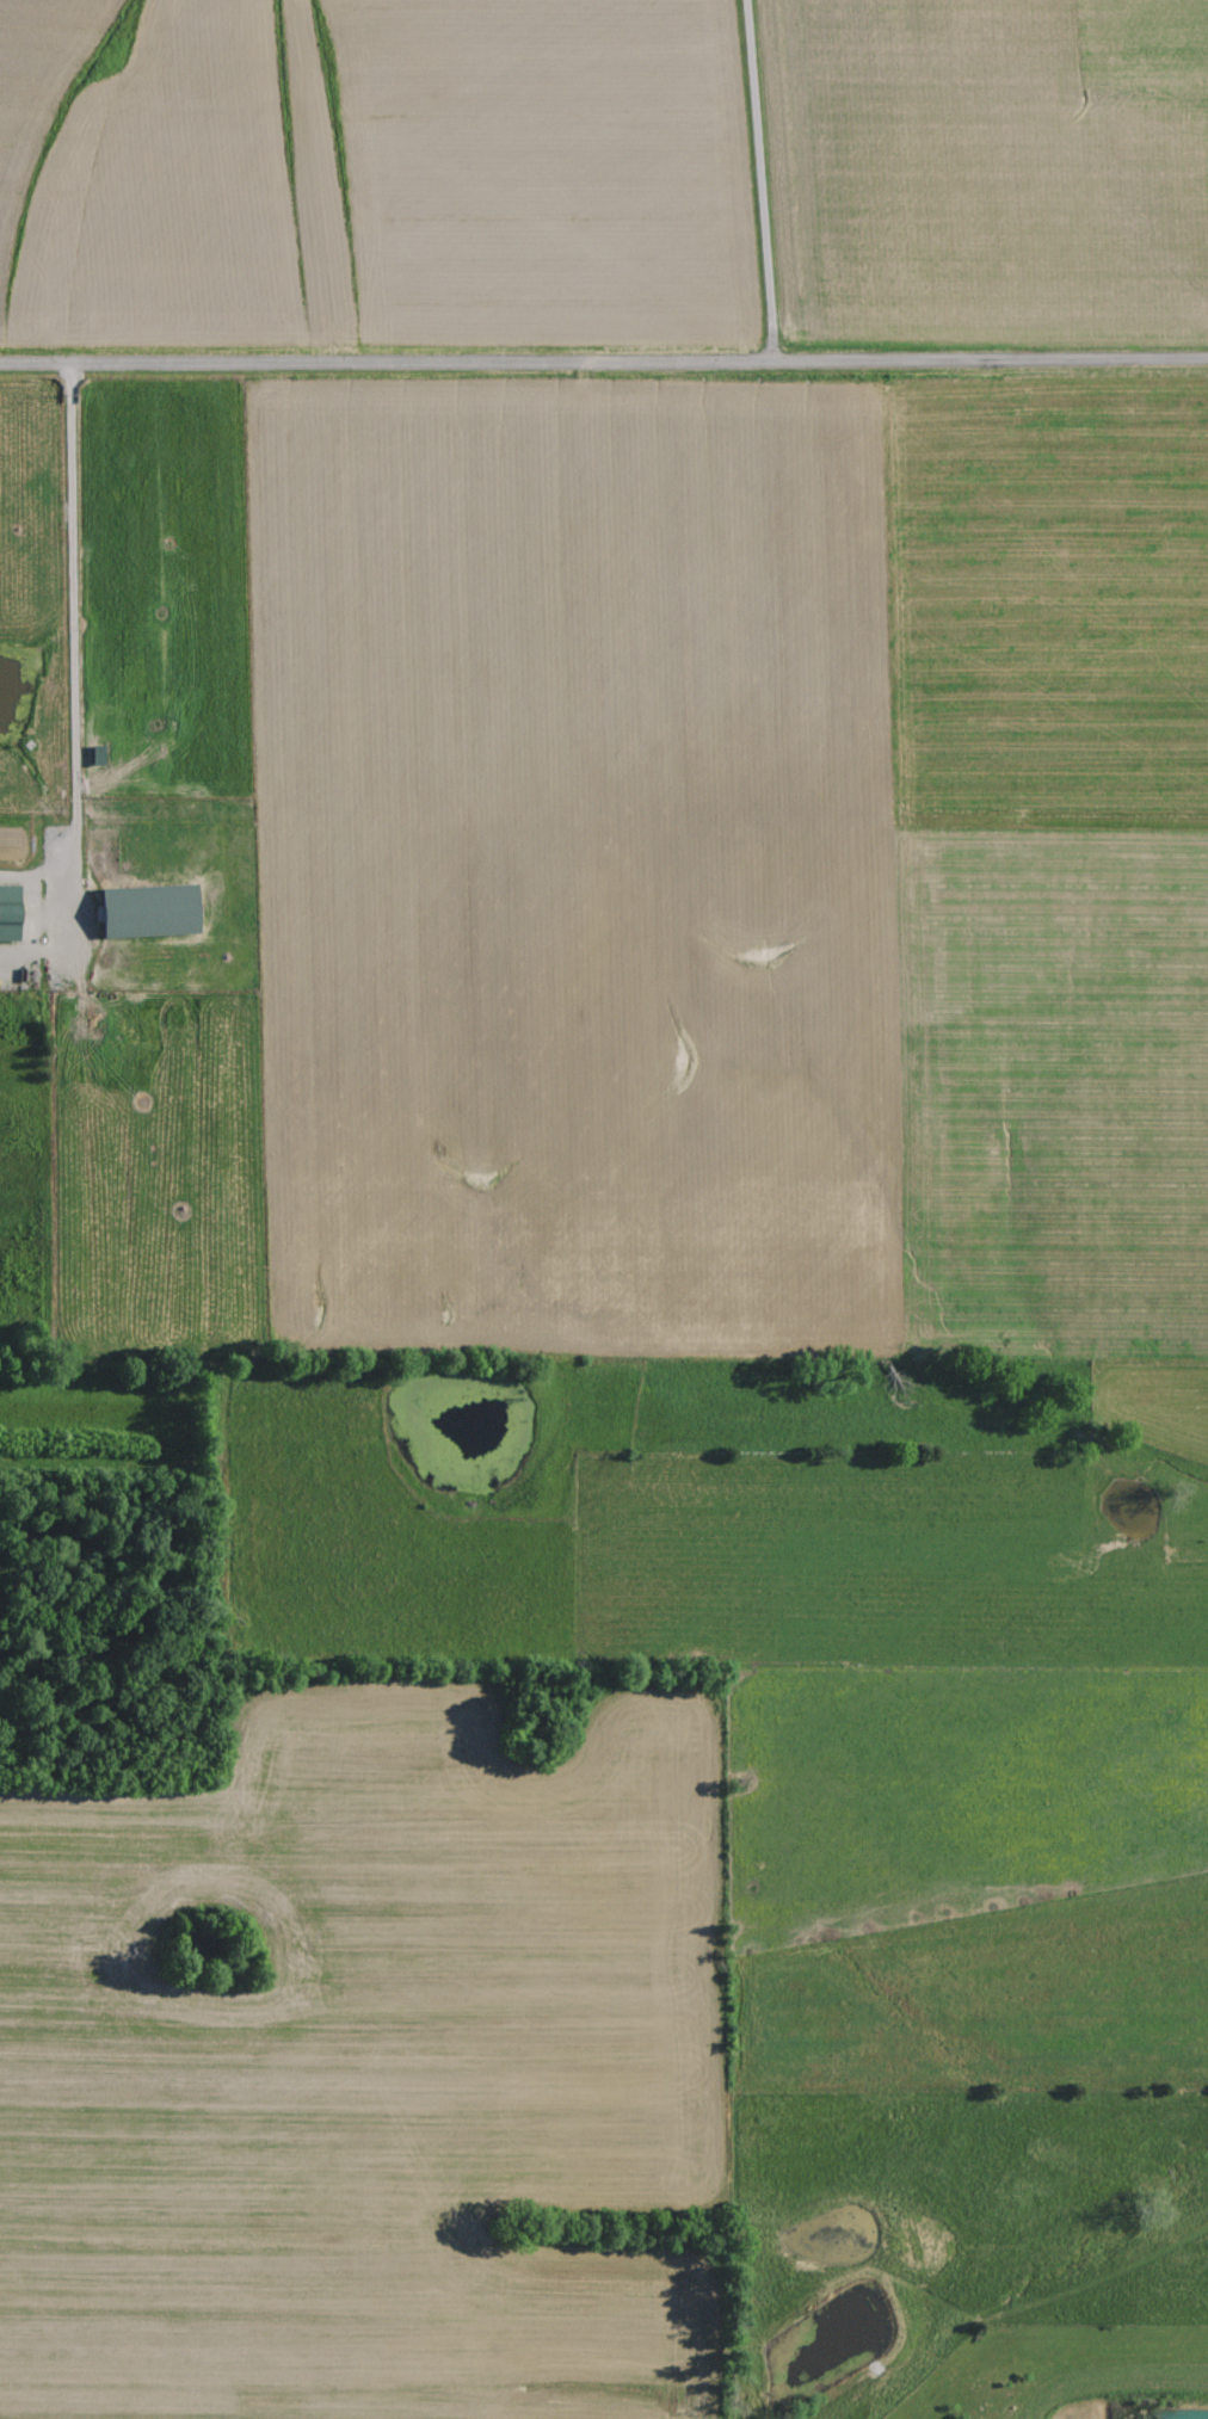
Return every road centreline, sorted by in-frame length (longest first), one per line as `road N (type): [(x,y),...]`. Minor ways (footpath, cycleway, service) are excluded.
road 1 (residential): [(0,368),(1207,361)]

